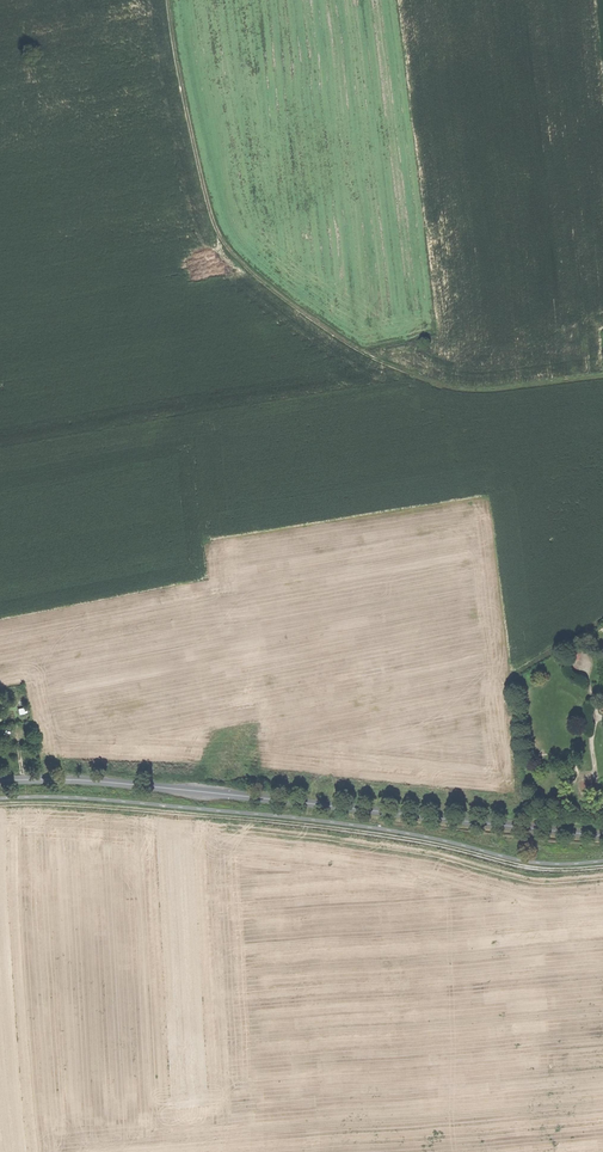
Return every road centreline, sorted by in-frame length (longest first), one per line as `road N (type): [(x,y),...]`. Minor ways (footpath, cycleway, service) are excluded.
road 1 (track): [(167,0),(213,219),(251,271),(348,344),(438,384),(483,389),(602,374)]
road 2 (track): [(602,867),(536,869),(295,823),(0,805)]
road 3 (tertiary): [(0,780),(116,782),(602,835)]

